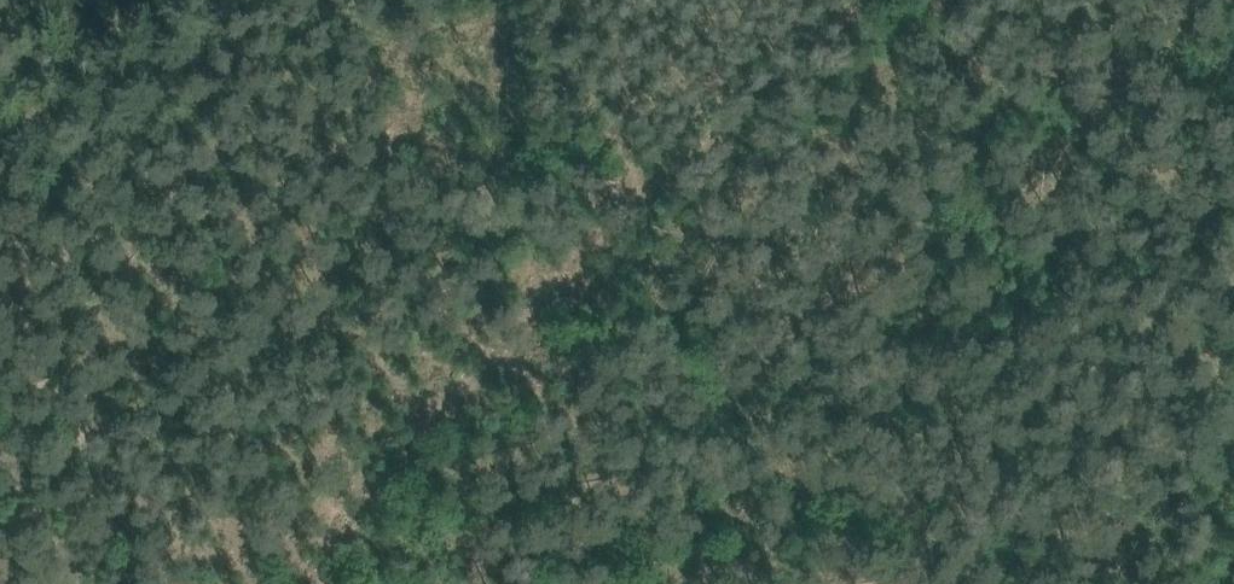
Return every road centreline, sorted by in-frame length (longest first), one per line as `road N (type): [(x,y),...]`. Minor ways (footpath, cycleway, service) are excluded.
road 1 (track): [(86,583),(0,451)]

